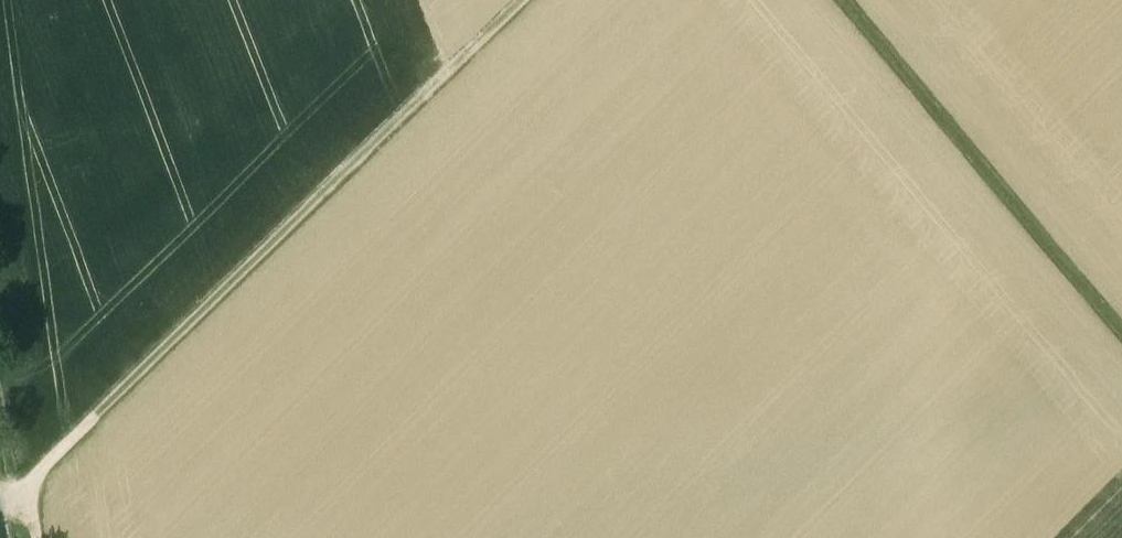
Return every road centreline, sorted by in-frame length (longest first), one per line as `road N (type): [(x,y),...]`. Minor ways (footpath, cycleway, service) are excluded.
road 1 (track): [(0,506),(521,0)]
road 2 (track): [(1121,325),(847,0)]

